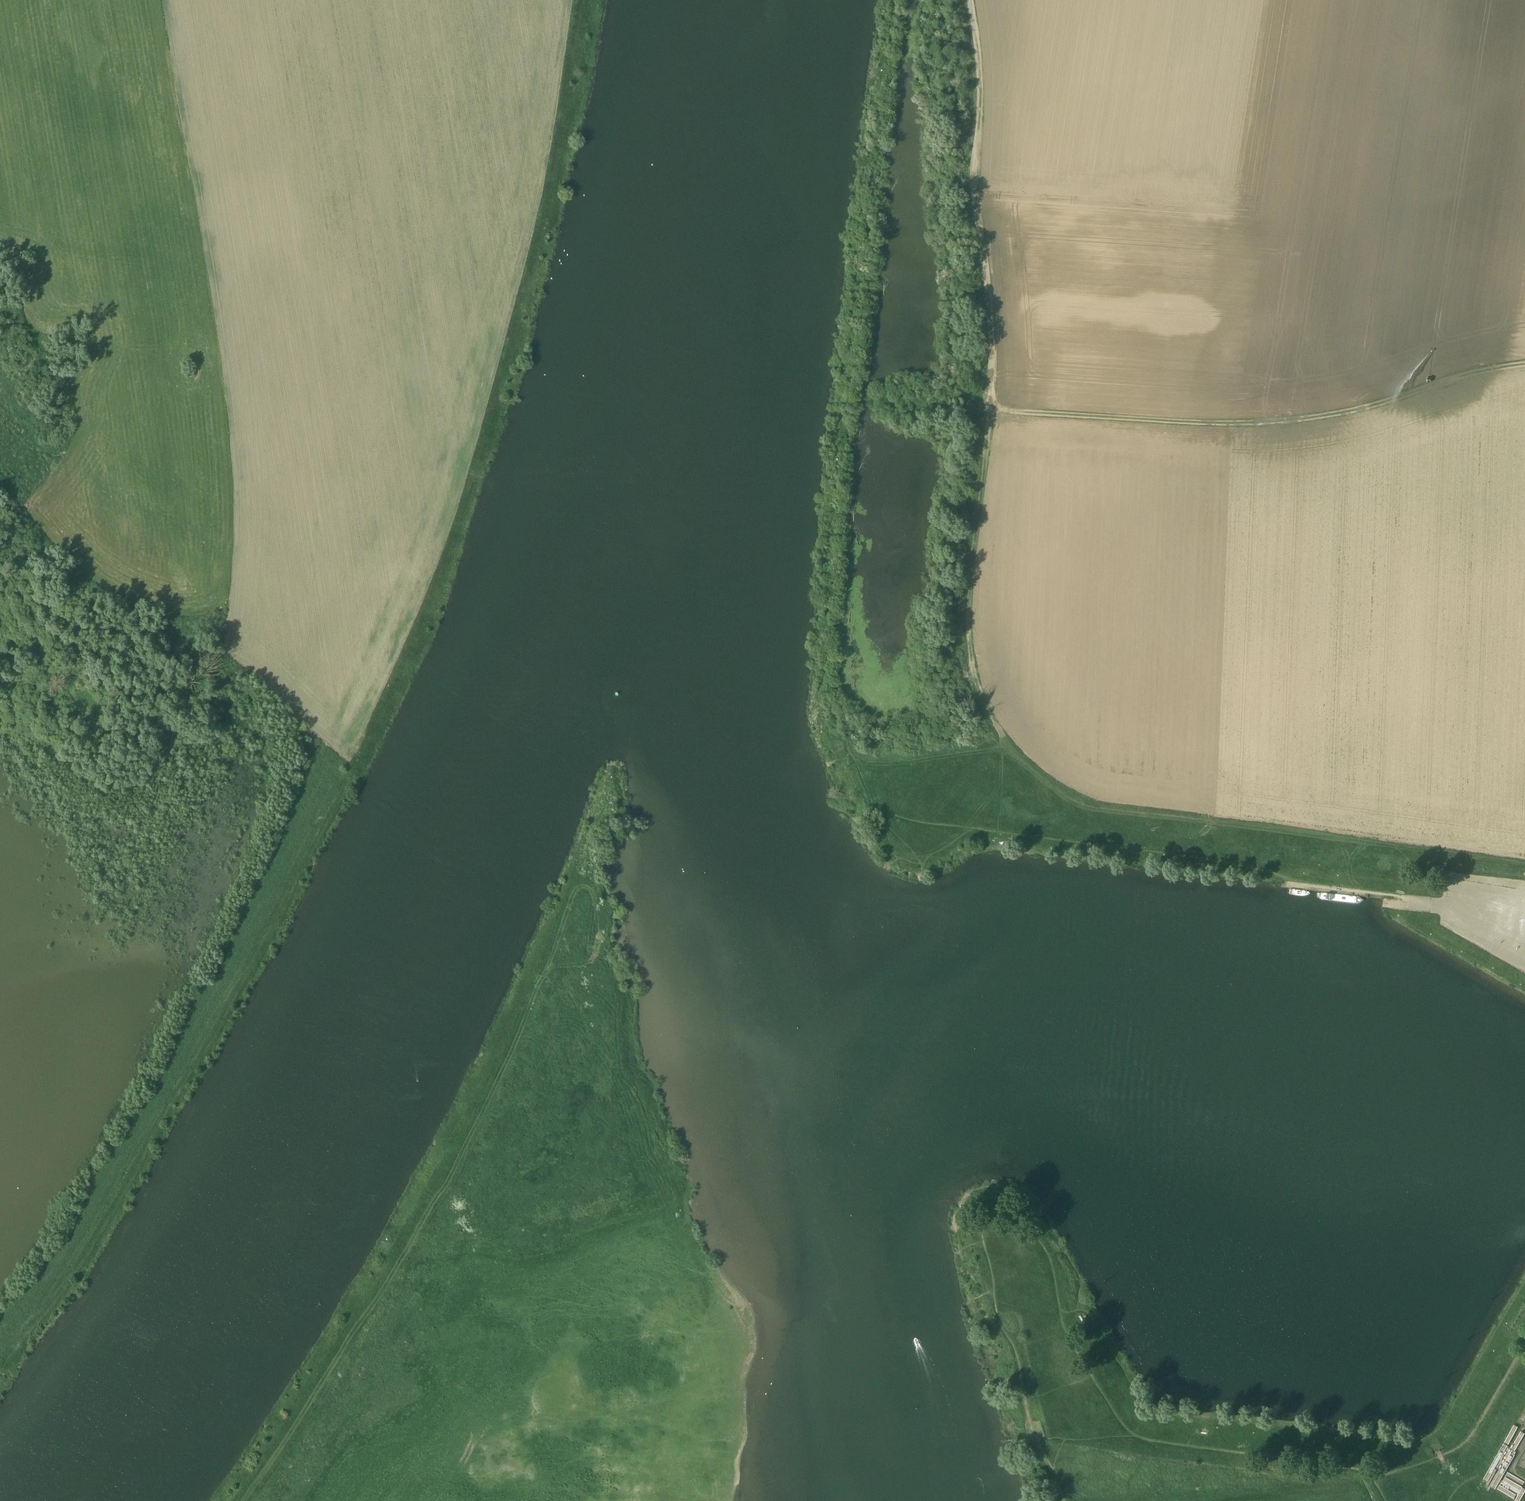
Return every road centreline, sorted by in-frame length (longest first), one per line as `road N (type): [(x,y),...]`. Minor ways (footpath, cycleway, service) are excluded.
road 1 (track): [(991,410),(971,634),(987,726),(1084,804),(1404,856)]
road 2 (track): [(1524,370),(1446,386),(1374,412),(1254,430),(991,410)]
road 3 (track): [(971,0),(981,62),(975,183),(991,410)]

